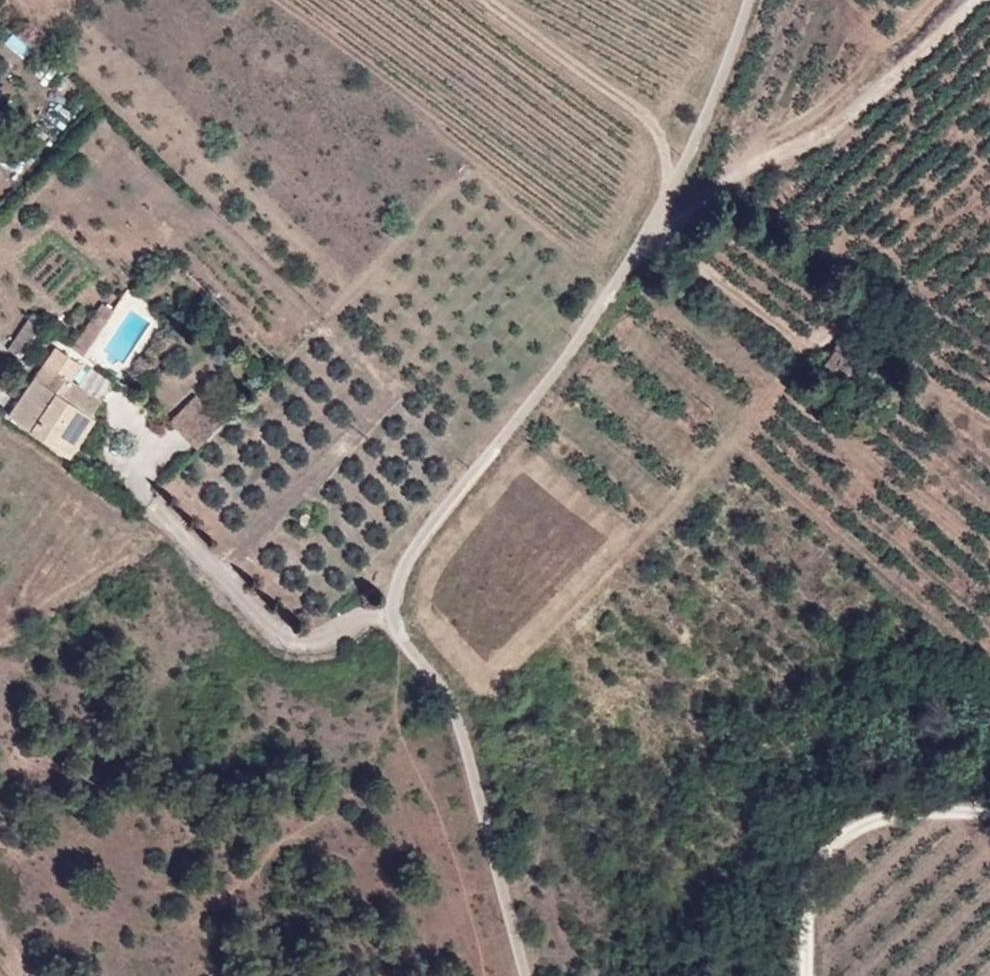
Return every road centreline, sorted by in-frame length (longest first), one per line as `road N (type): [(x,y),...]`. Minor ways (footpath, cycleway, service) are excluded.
road 1 (unclassified): [(767,0),(759,35),(632,290),(385,592),(380,630)]
road 2 (unclassified): [(380,630),(477,783),(528,975)]
road 3 (unclassified): [(989,802),(885,819),(819,869),(806,975)]
road 4 (track): [(488,0),(655,126),(679,164),(678,196)]
road 5 (residential): [(166,511),(302,642),(380,630)]

